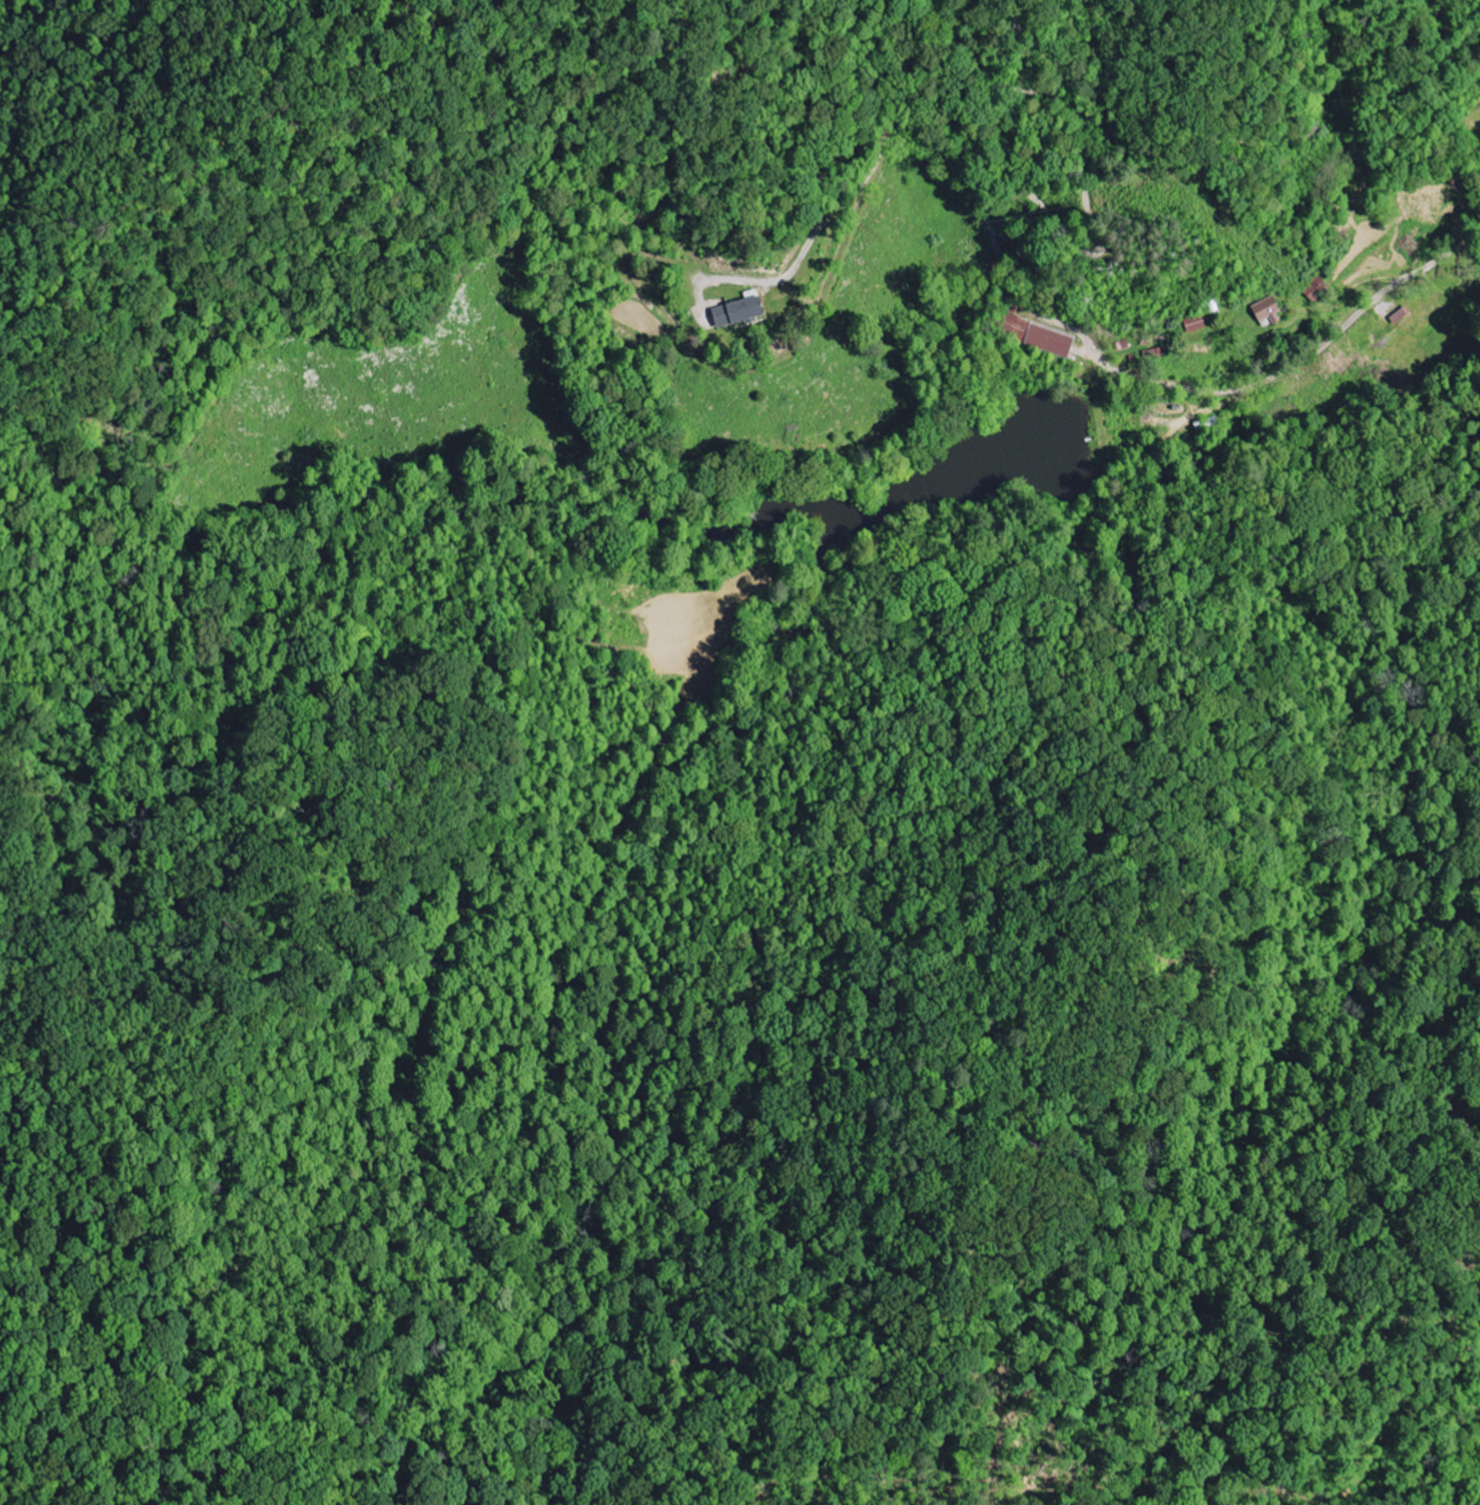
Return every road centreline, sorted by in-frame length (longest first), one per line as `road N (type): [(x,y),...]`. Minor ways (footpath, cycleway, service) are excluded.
road 1 (residential): [(783,288),(815,235),(862,192),(909,128),(927,137),(955,184),(981,207),(1031,308),(1083,336),(1107,369),(1150,384),(1223,393),(1272,381),(1387,290),(1479,230)]
road 2 (residential): [(909,128),(859,0)]

